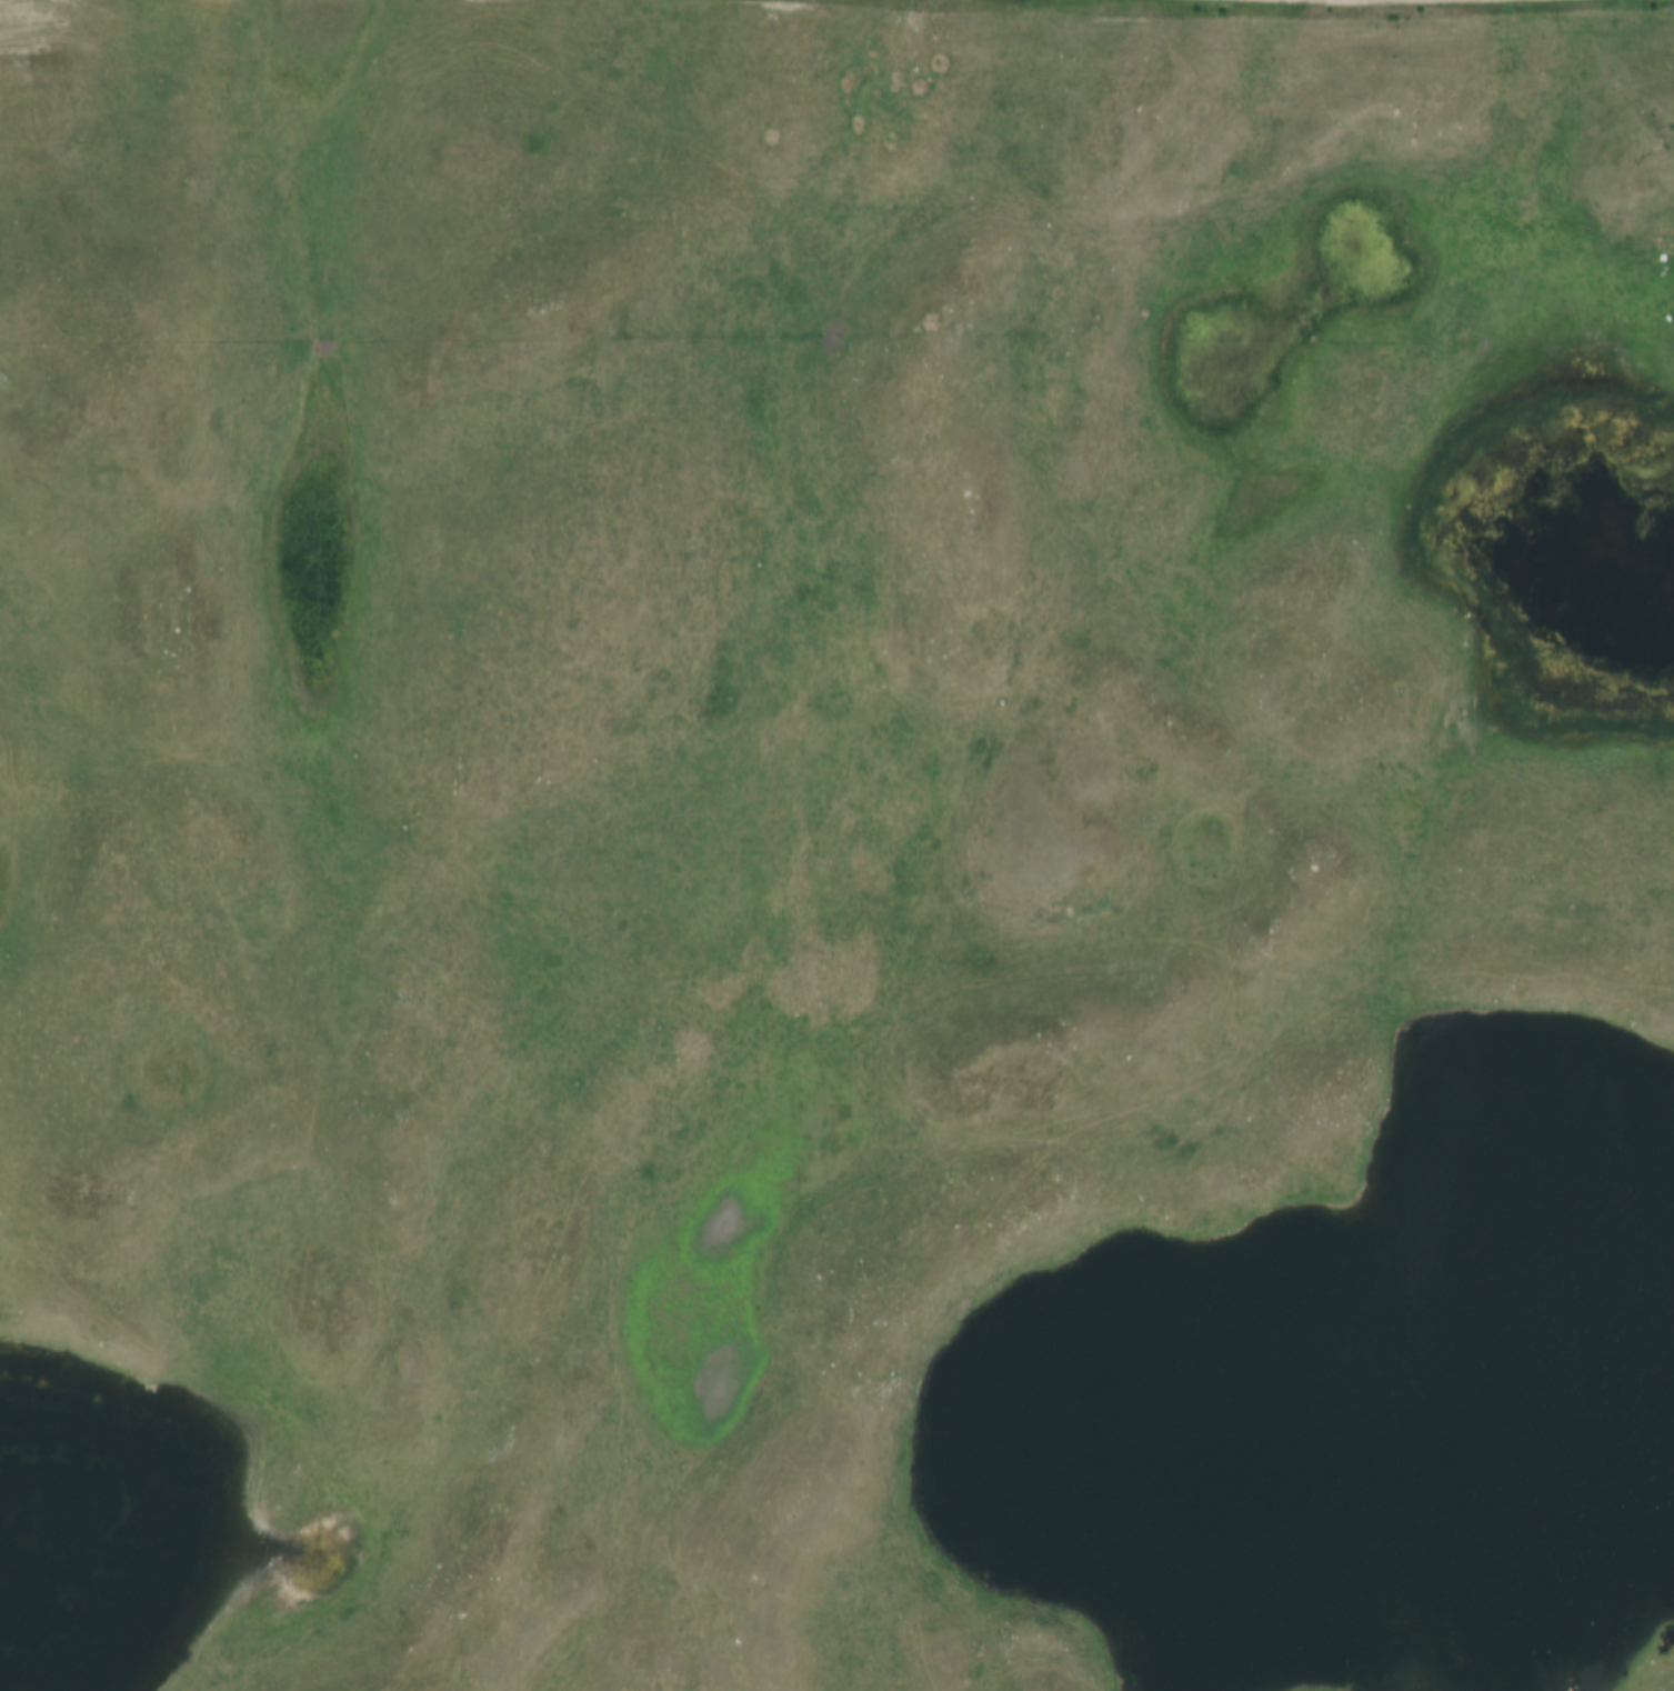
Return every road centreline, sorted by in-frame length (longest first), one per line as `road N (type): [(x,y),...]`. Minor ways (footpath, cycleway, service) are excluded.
road 1 (track): [(914,0),(882,132),(872,246),(815,354),(745,372),(704,578),(679,641),(648,687),(464,811)]

